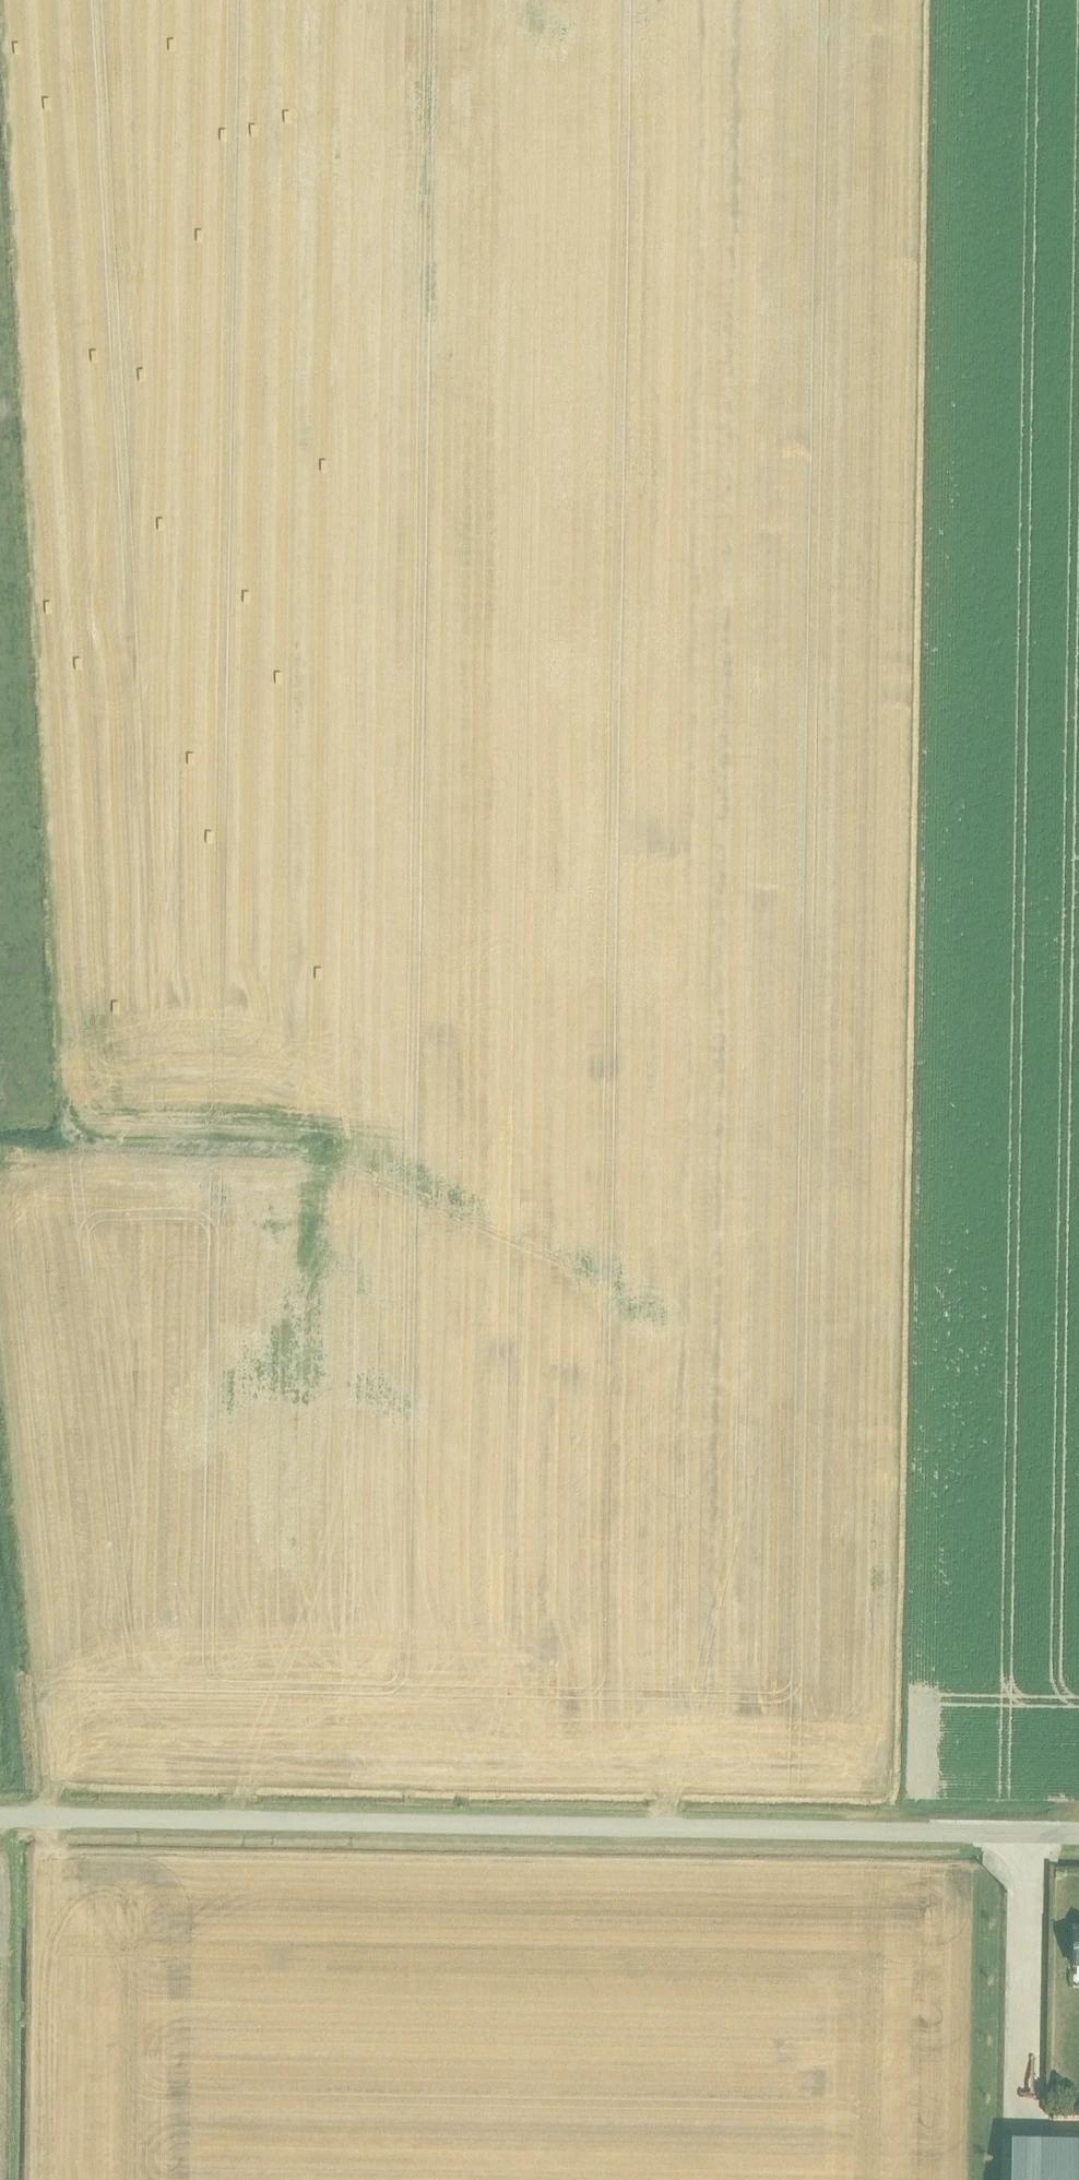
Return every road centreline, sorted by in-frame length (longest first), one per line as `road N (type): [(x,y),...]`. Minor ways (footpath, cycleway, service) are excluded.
road 1 (unclassified): [(0,1820),(1078,1836)]

